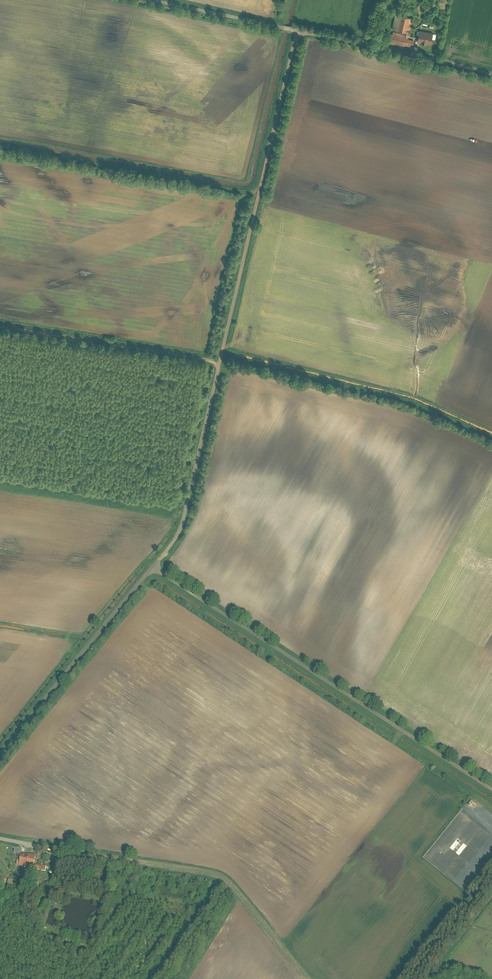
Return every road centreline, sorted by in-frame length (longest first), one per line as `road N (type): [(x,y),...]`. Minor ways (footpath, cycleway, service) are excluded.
road 1 (unclassified): [(149,565),(181,511),(297,30)]
road 2 (unclassified): [(491,789),(149,565)]
road 3 (track): [(305,978),(215,874),(0,838)]
road 4 (unclassified): [(0,752),(149,565)]
road 5 (track): [(216,364),(0,327)]
road 6 (unclassified): [(491,75),(297,30)]
road 7 (unclassified): [(297,30),(157,0)]

